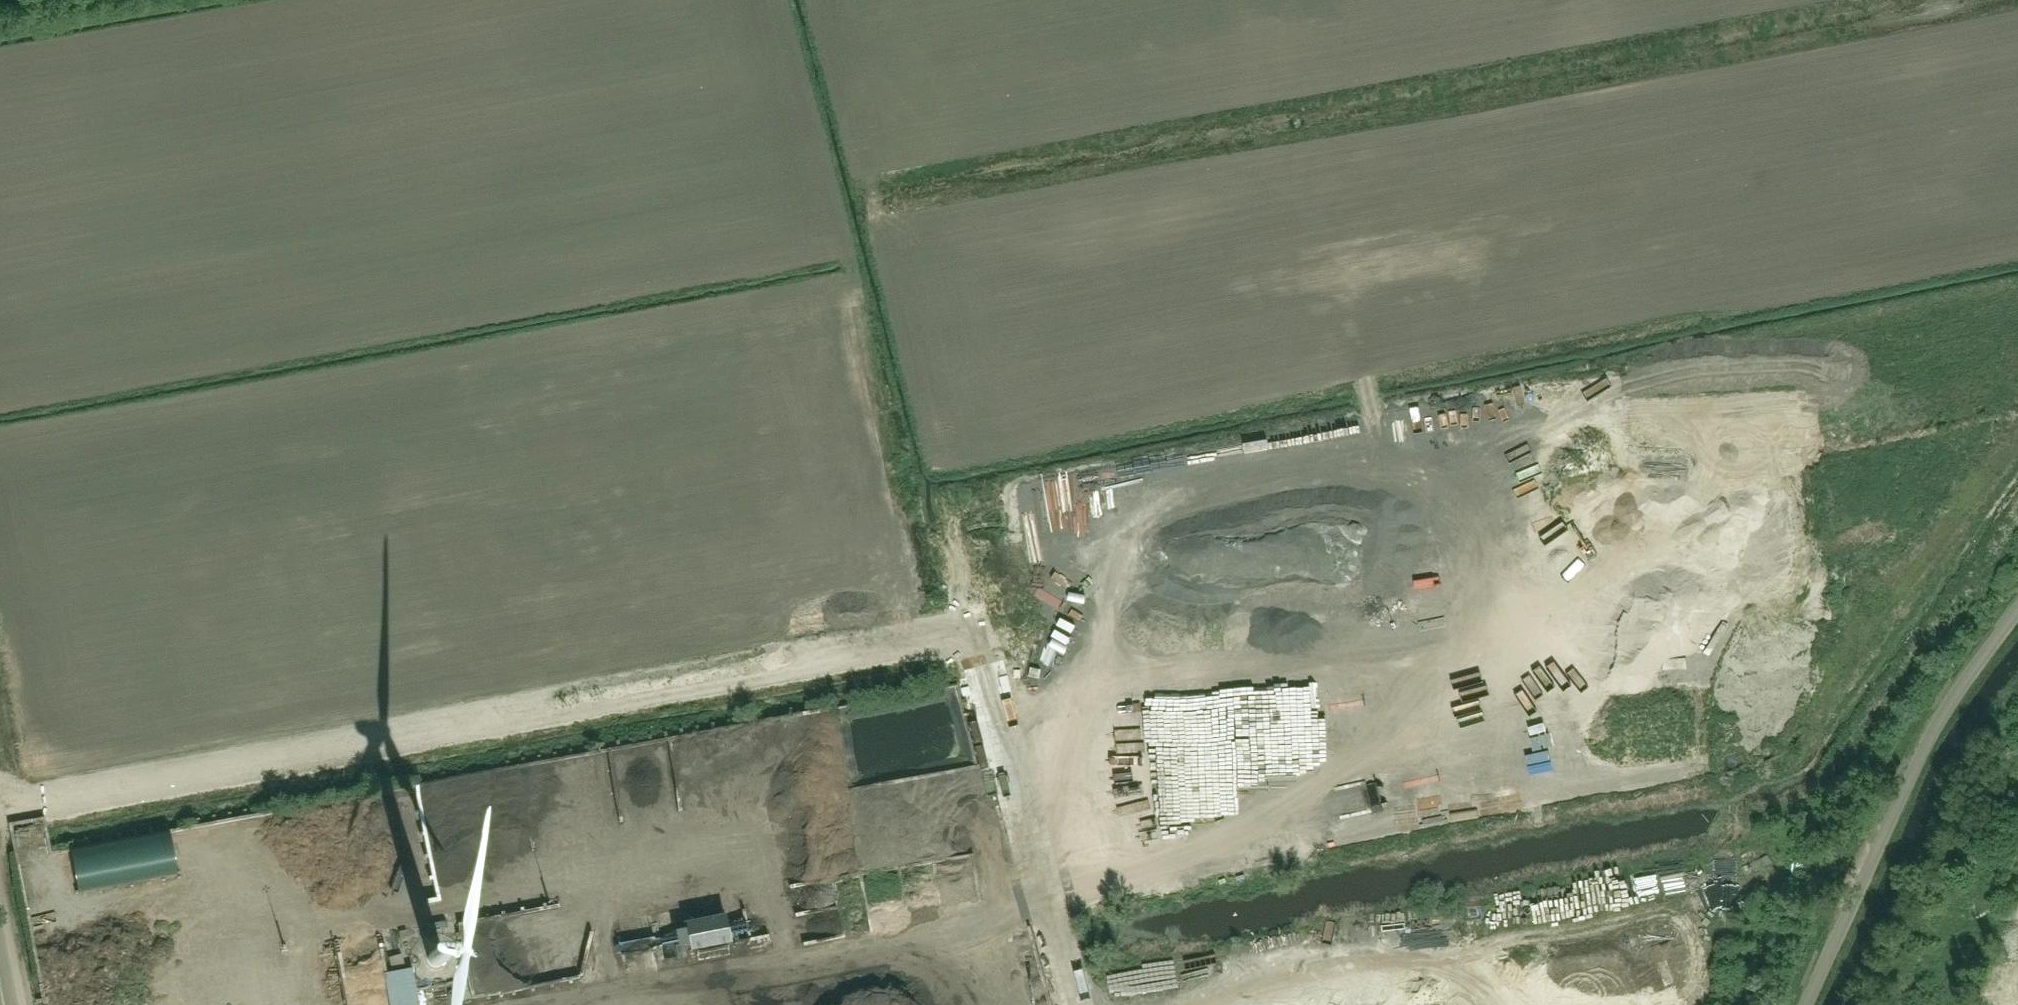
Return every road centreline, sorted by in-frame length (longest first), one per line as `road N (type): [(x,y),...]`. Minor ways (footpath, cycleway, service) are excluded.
road 1 (unclassified): [(1807,1004),(1938,722),(2017,612)]

